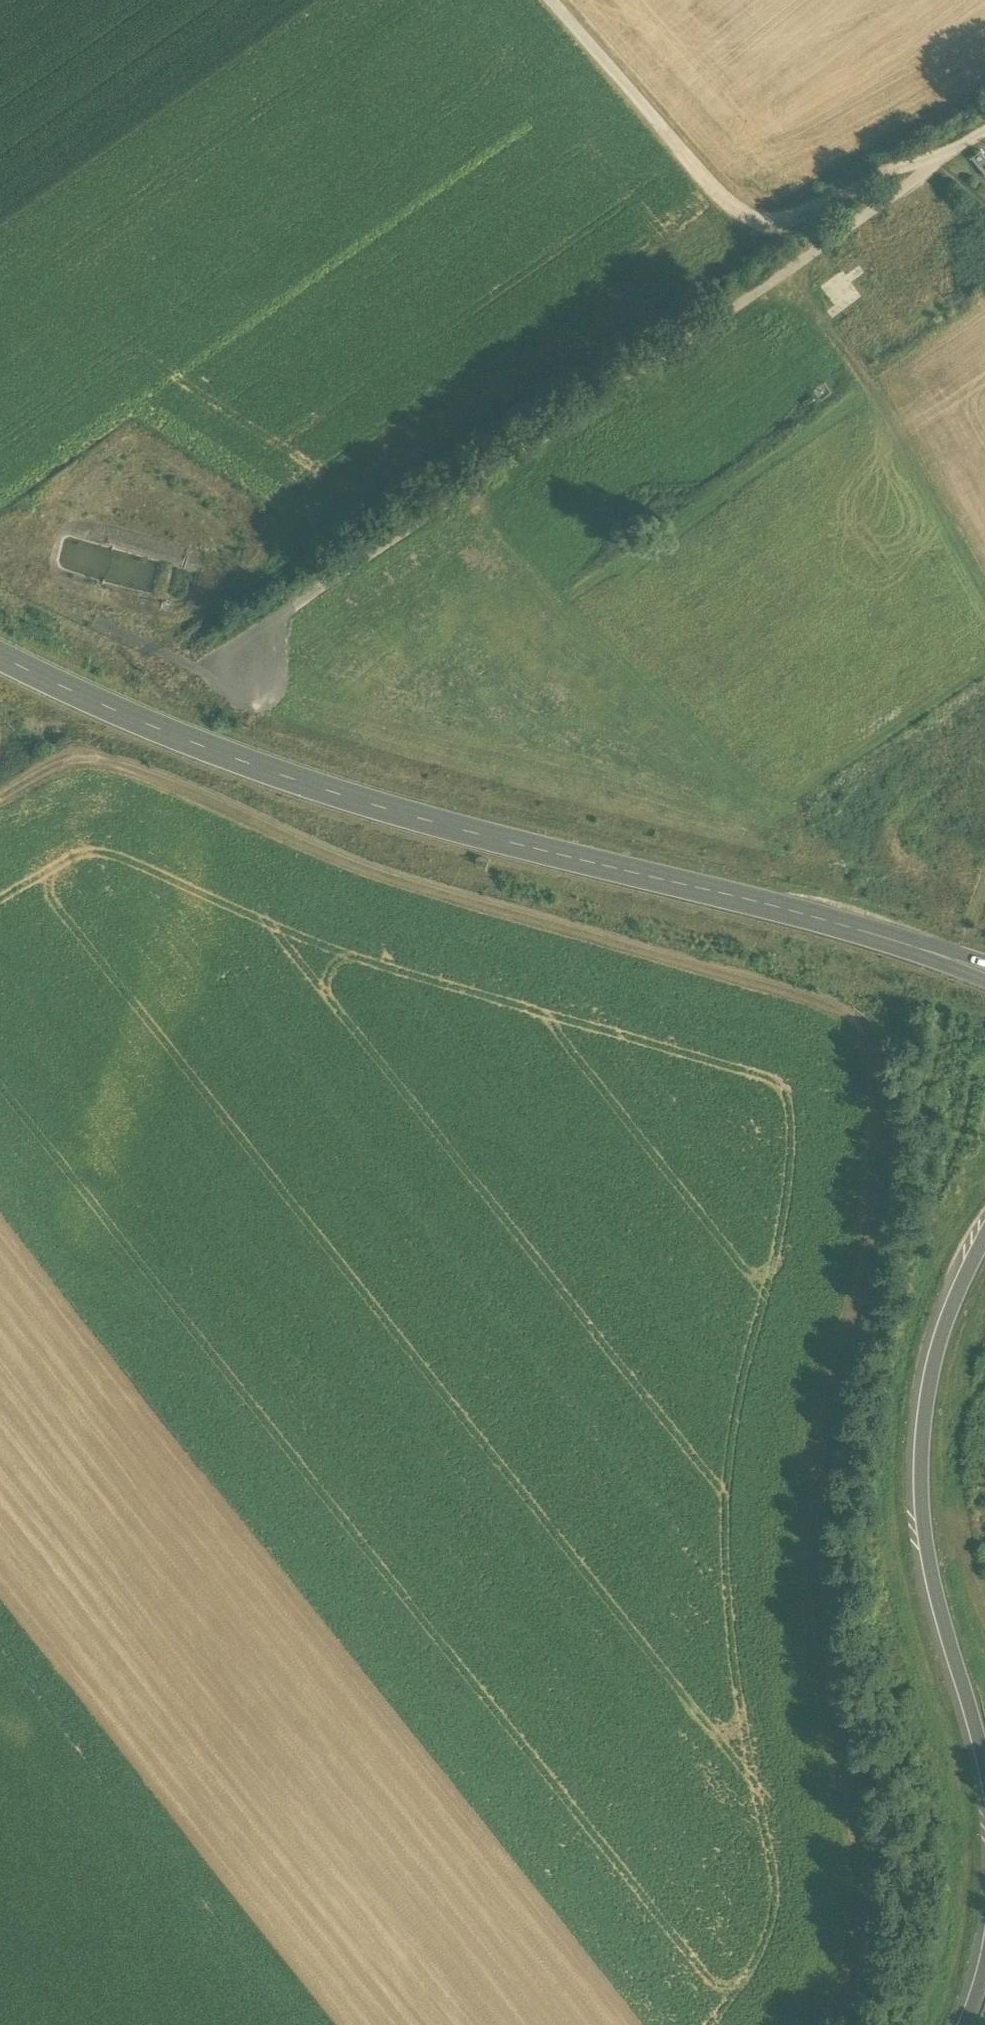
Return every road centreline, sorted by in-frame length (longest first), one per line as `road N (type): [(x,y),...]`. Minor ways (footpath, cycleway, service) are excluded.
road 1 (secondary): [(0,656),(132,716),(429,823),(984,970)]
road 2 (track): [(0,795),(79,752),(132,761),(366,860),(834,997),(877,1028),(888,1074)]
road 3 (track): [(827,2024),(861,1954),(866,1893),(820,1560),(820,1491),(881,1236),(892,1162),(888,1074)]
road 4 (track): [(192,672),(461,496),(984,131)]
road 5 (motorway): [(984,1236),(957,1284),(931,1384),(921,1481),(930,1568),(984,1773)]
road 6 (track): [(553,0),(710,184),(767,235),(877,178),(911,166),(928,170)]
road 7 (track): [(984,589),(867,380),(787,271)]
road 8 (track): [(922,1494),(957,1539),(984,1619)]

